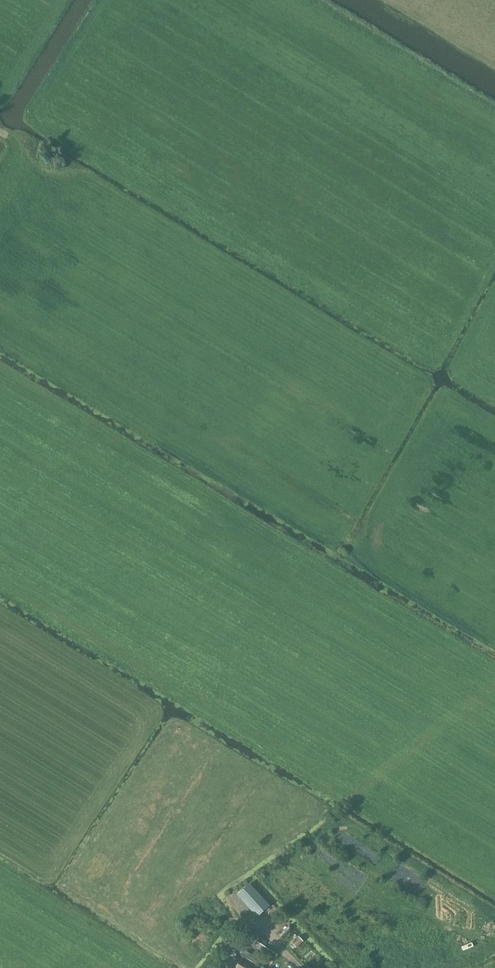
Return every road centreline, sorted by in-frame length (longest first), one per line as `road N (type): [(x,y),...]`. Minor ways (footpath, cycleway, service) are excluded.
road 1 (track): [(494,189),(165,0)]

